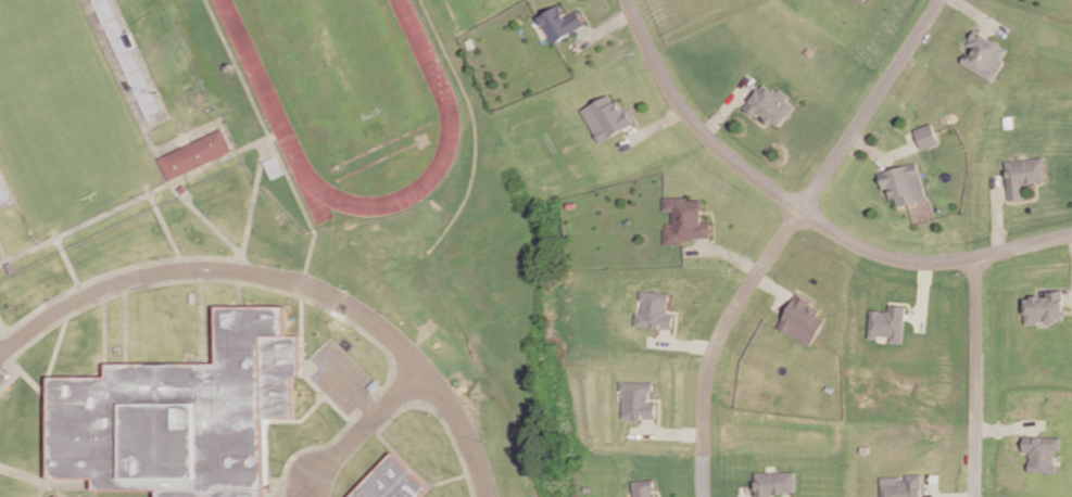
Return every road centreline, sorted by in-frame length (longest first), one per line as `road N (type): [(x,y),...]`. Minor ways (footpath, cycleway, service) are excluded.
road 1 (residential): [(1071,233),(924,260),(850,241),(690,117),(628,0)]
road 2 (residential): [(704,496),(704,406),(715,341),(799,206)]
road 3 (residential): [(937,0),(799,206)]
road 4 (residential): [(973,255),(976,496)]

